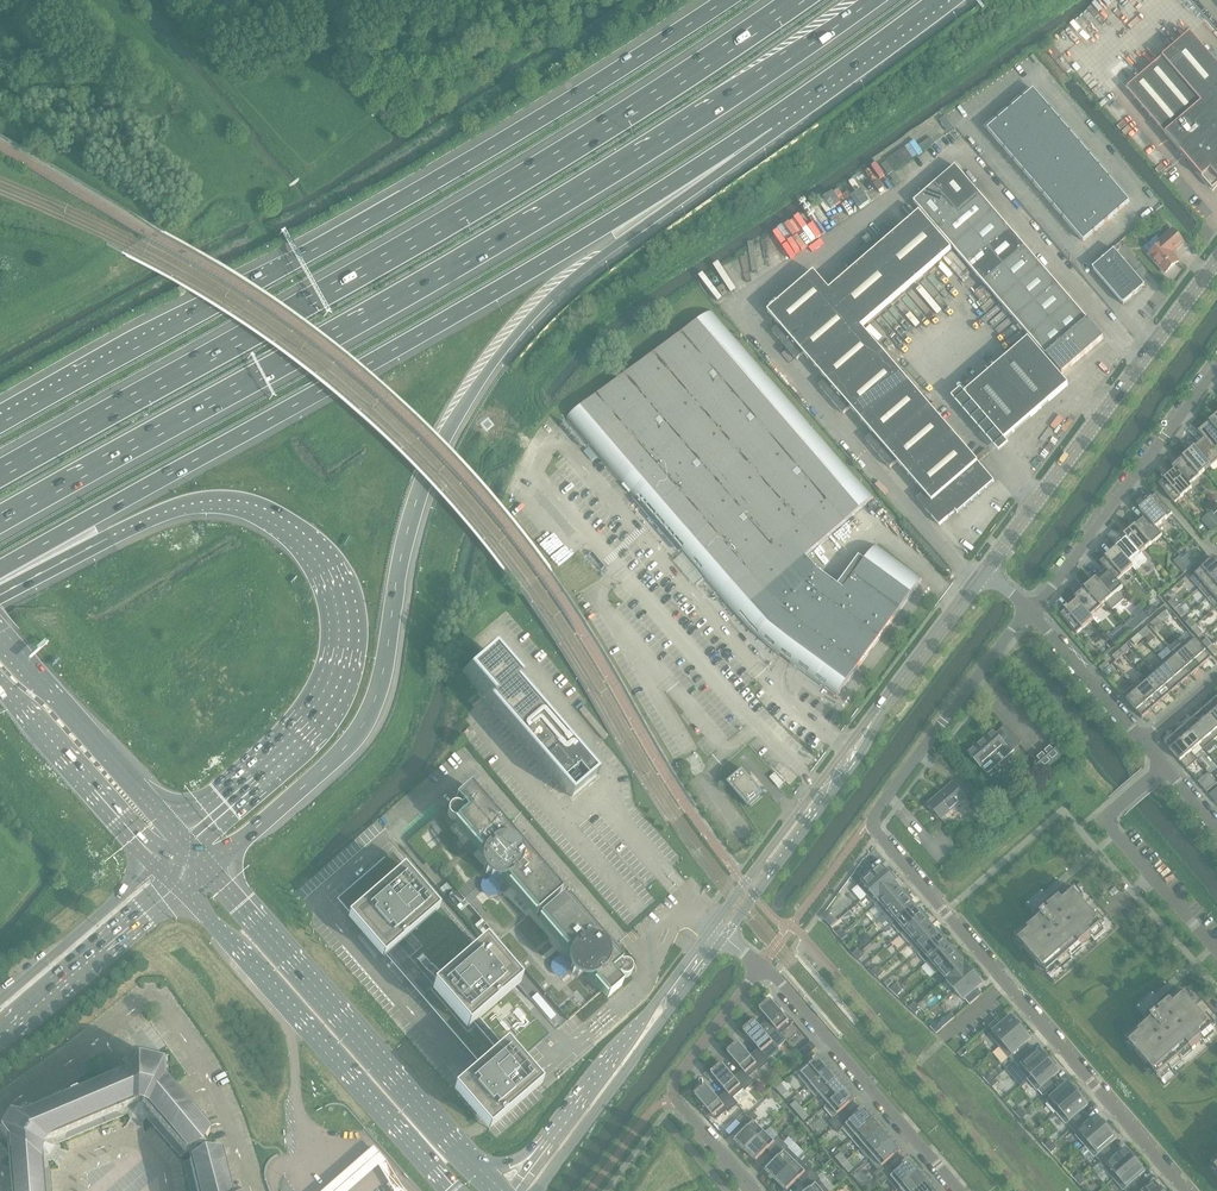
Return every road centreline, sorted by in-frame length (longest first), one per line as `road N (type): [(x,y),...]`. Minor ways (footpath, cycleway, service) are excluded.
road 1 (motorway): [(0,519),(461,261),(870,0)]
road 2 (motorway): [(205,867),(338,758),(363,725),(380,683),(416,505),(448,432),(495,361),(574,276),(768,122)]
road 3 (motorway): [(798,0),(481,205),(0,474)]
road 4 (motorway): [(0,570),(543,262),(768,122)]
road 5 (motorway): [(726,0),(514,135),(0,424)]
road 6 (motorway): [(0,583),(166,512),(213,501),(274,514),(328,554),(354,629),(339,692),(291,750),(183,841)]
road 7 (residential): [(872,817),(877,833),(1185,1190)]
road 8 (secondary): [(473,1168),(205,867)]
road 9 (secondary): [(180,890),(446,1190)]
road 10 (tertiary): [(984,571),(1216,261)]
road 11 (tertiary): [(534,1190),(724,937)]
road 12 (residential): [(1032,610),(1216,365)]
road 13 (residential): [(760,967),(775,974),(961,1190)]
road 14 (residential): [(755,1190),(676,1098),(673,1083),(760,967)]
road 15 (primary): [(183,841),(0,632)]
road 16 (tertiary): [(724,937),(869,742),(878,714)]
road 17 (tertiary): [(878,714),(843,748),(712,927)]
road 18 (residential): [(872,817),(1032,610)]
road 19 (residential): [(1216,951),(1106,818),(1165,767)]
road 20 (primary): [(0,687),(154,867)]
road 21 (tertiary): [(712,927),(570,1116)]
road 22 (secondary): [(0,1038),(180,890)]
road 23 (motorway): [(768,122),(937,0)]
road 24 (secondary): [(154,867),(0,999)]
road 25 (tertiary): [(878,714),(984,571)]
road 26 (residential): [(1142,740),(1032,610)]

